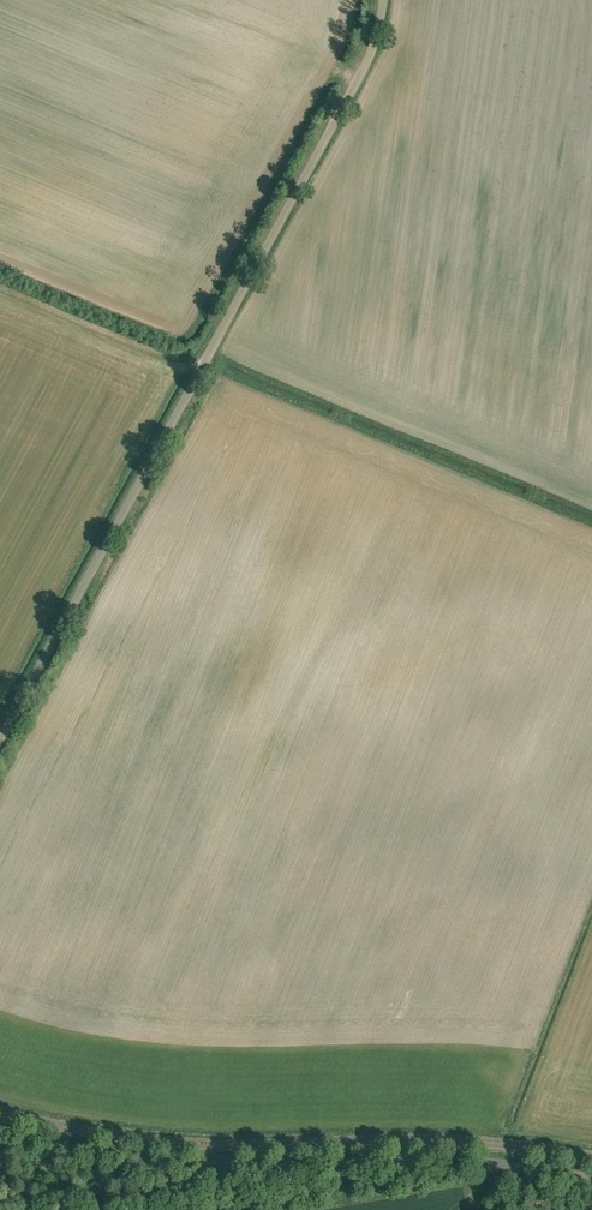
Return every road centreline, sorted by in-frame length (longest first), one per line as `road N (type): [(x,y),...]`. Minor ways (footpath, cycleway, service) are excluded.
road 1 (unclassified): [(386,0),(358,85),(195,361),(0,743)]
road 2 (unclassified): [(0,1123),(189,1159),(449,1154),(591,1173)]

